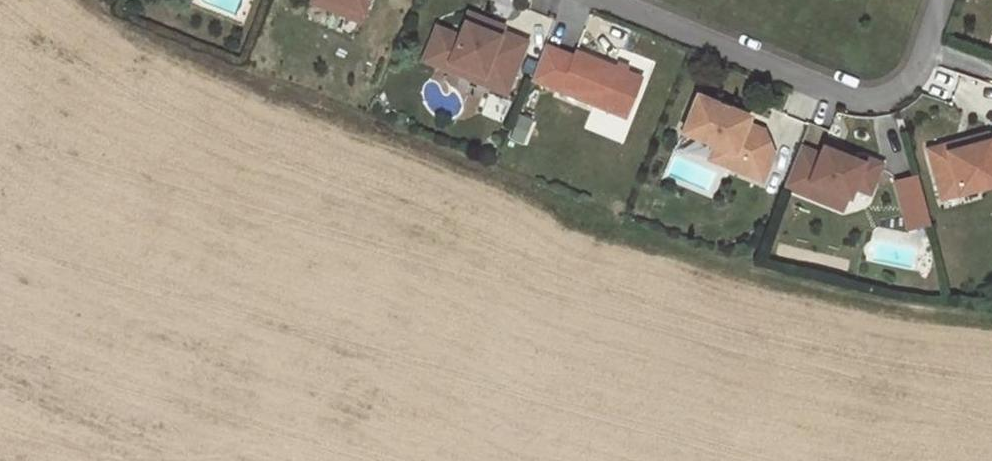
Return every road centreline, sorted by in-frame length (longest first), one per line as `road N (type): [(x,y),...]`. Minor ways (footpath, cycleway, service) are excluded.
road 1 (residential): [(607,0),(855,99),(885,97),(915,73),(945,0)]

